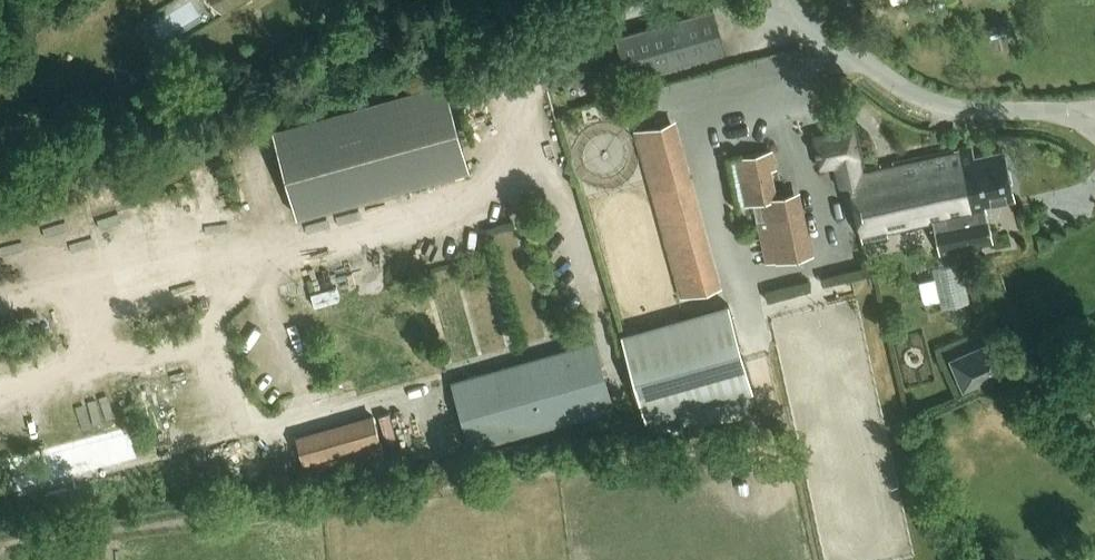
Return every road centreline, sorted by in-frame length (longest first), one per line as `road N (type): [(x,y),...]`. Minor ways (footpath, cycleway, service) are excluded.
road 1 (unclassified): [(1087,123),(1057,111),(951,110),(924,101),(873,68),(798,0)]

